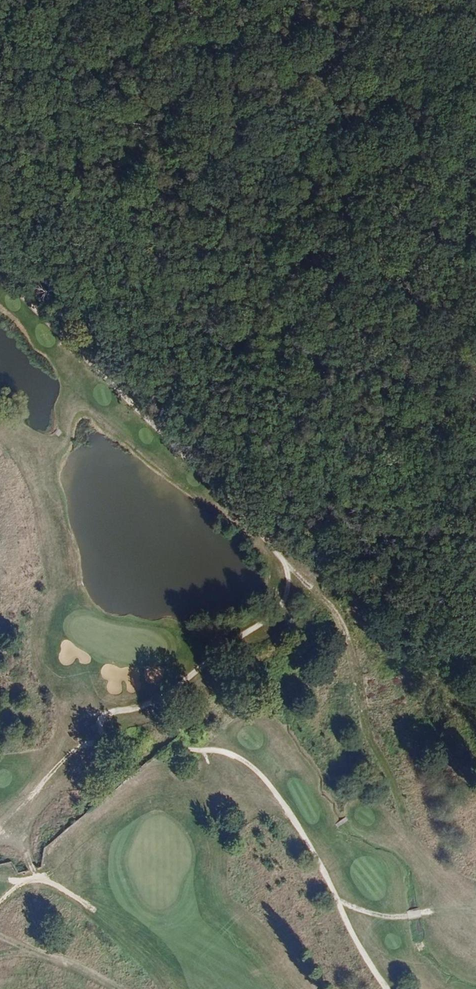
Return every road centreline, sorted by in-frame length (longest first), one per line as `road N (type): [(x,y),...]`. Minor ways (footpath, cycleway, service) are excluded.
road 1 (track): [(36,308),(286,566),(280,610),(182,684),(109,712),(98,729),(128,750),(213,750),(248,765),(291,817),(386,988)]
road 2 (track): [(475,679),(291,529),(0,246)]

